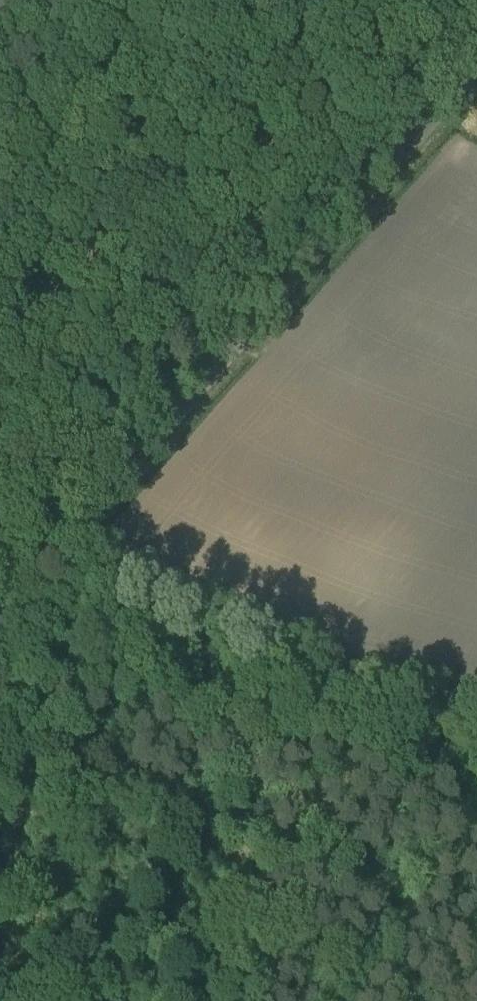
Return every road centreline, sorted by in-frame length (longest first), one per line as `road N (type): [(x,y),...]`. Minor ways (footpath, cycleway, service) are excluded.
road 1 (tertiary): [(0,620),(476,68)]

